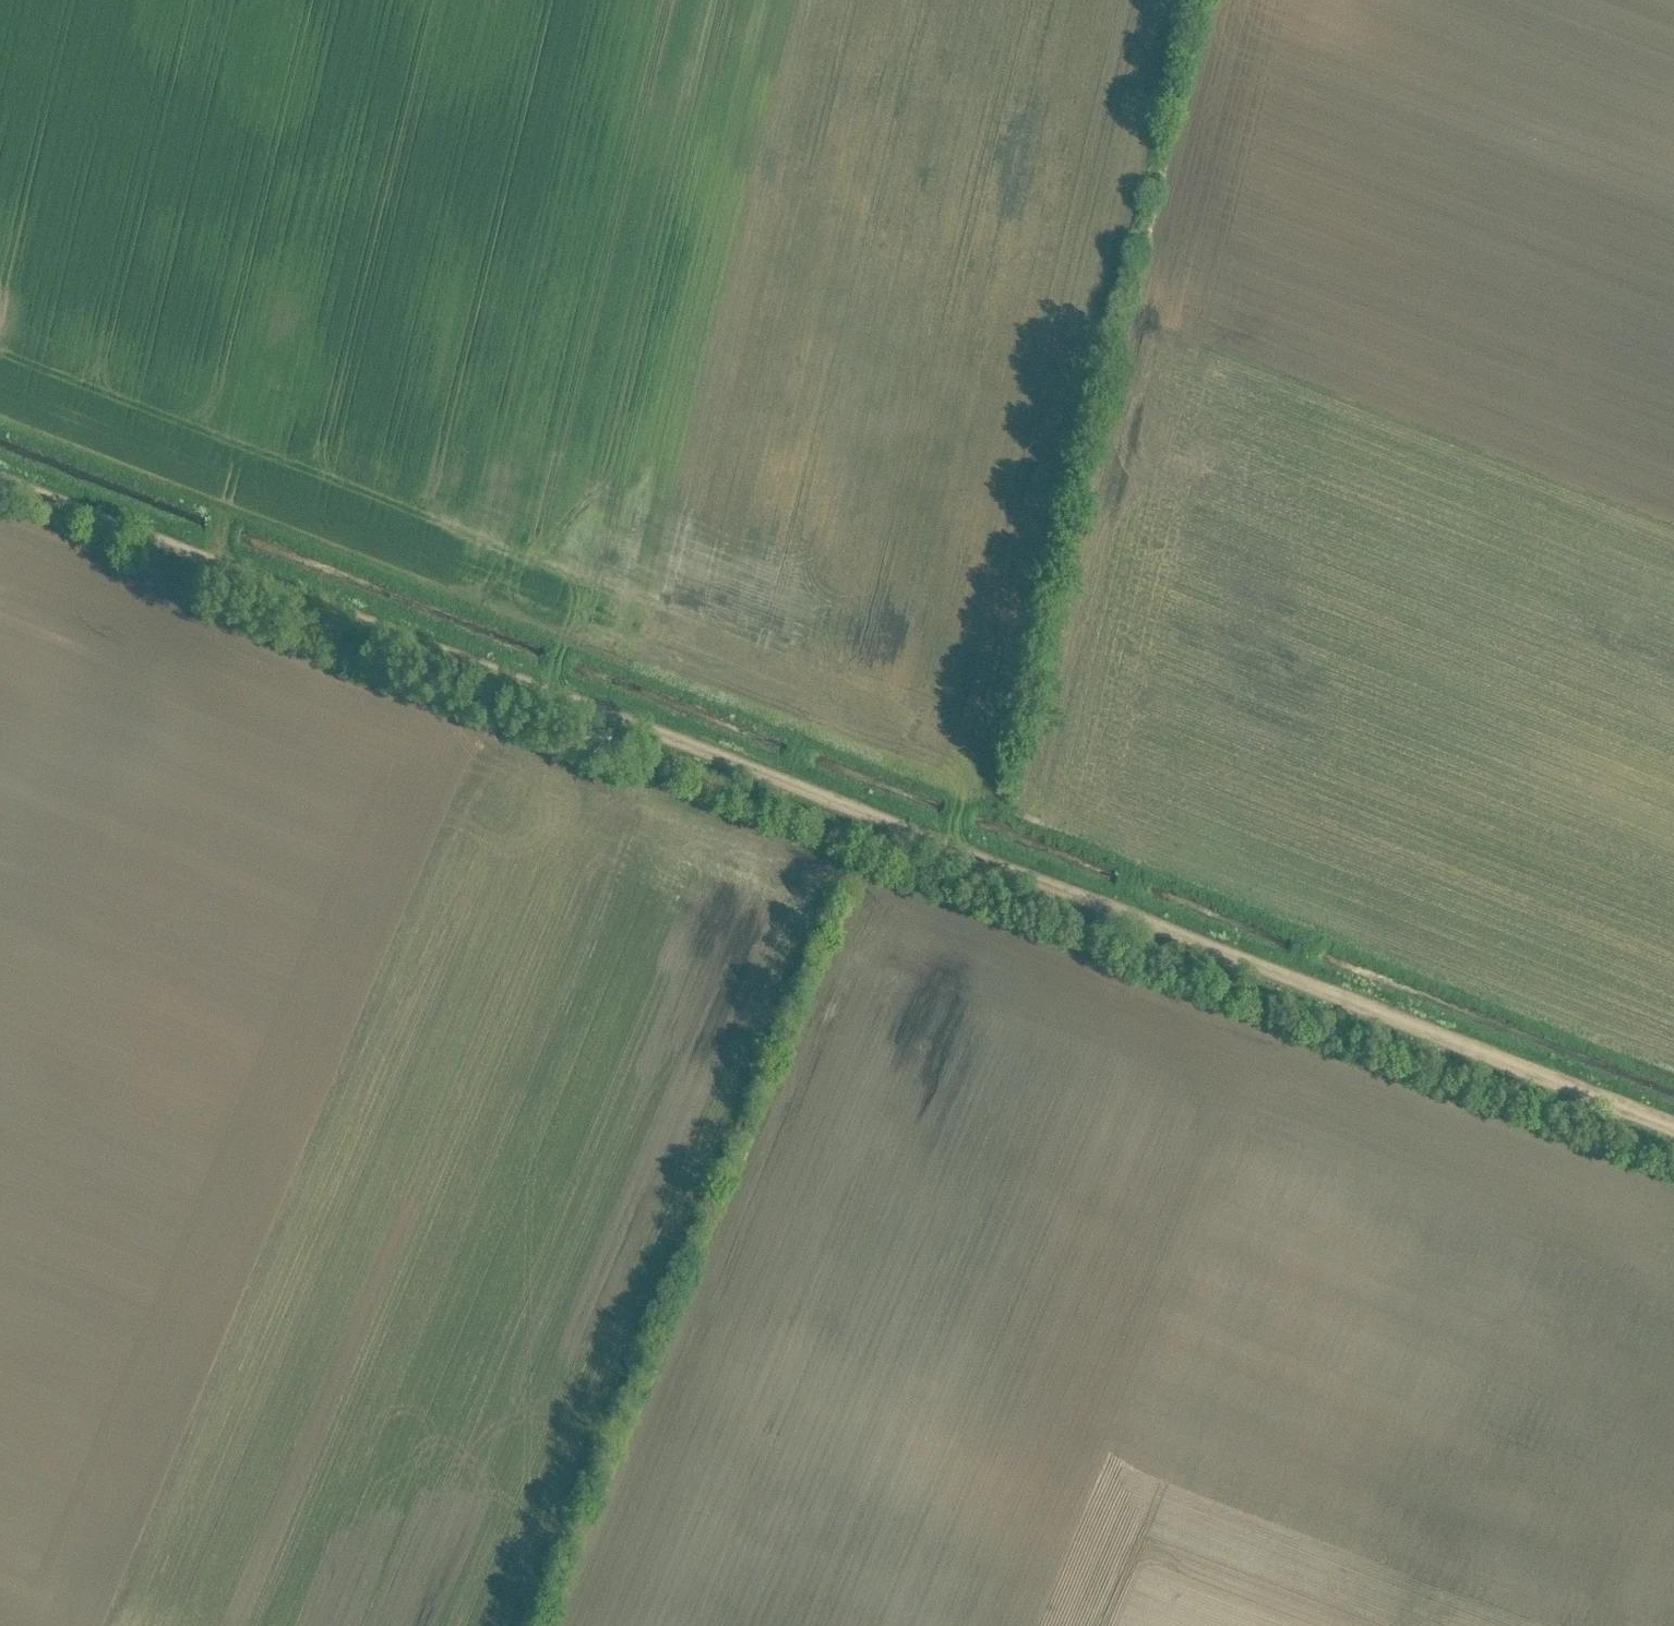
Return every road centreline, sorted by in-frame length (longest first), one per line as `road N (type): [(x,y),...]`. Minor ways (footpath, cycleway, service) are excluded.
road 1 (unclassified): [(0,472),(1673,1122)]

